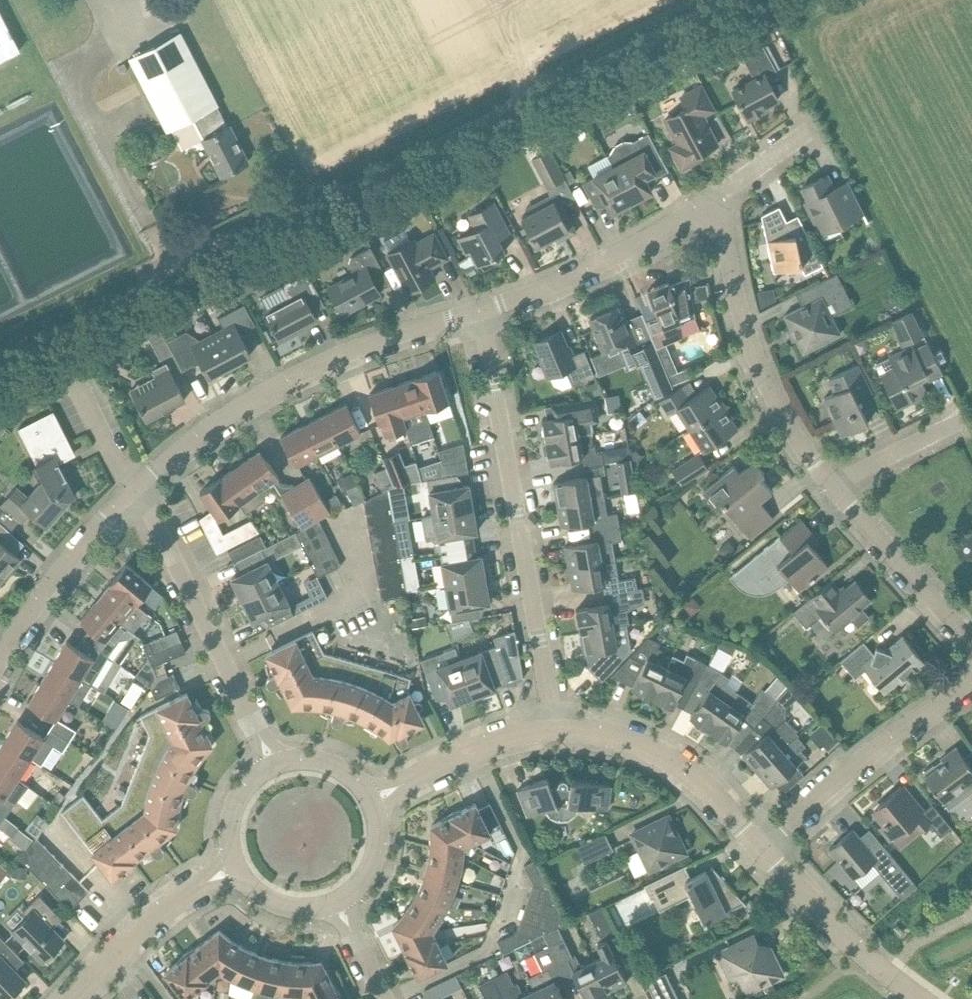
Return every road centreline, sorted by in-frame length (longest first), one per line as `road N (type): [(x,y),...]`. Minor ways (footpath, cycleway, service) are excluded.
road 1 (unclassified): [(0,361),(731,0)]
road 2 (residential): [(554,730),(479,311)]
road 3 (residential): [(135,490),(274,388),(479,311)]
road 4 (residential): [(832,484),(783,424),(756,366),(706,201)]
road 5 (residential): [(276,763),(135,490)]
road 6 (residential): [(761,848),(971,683)]
road 7 (residential): [(479,311),(554,289),(706,201)]
road 8 (unclassified): [(761,848),(698,779),(666,758),(619,738),(554,730)]
road 9 (unclassified): [(933,998),(843,932),(761,848)]
road 10 (residential): [(0,663),(43,593),(135,490)]
road 11 (residential): [(971,645),(832,484)]
road 12 (unclassified): [(72,998),(158,917),(235,866)]
road 13 (unclassified): [(371,804),(475,748),(554,730)]
road 14 (residential): [(832,484),(956,424)]
road 15 (unclassified): [(276,763),(255,775),(229,816),(235,866)]

